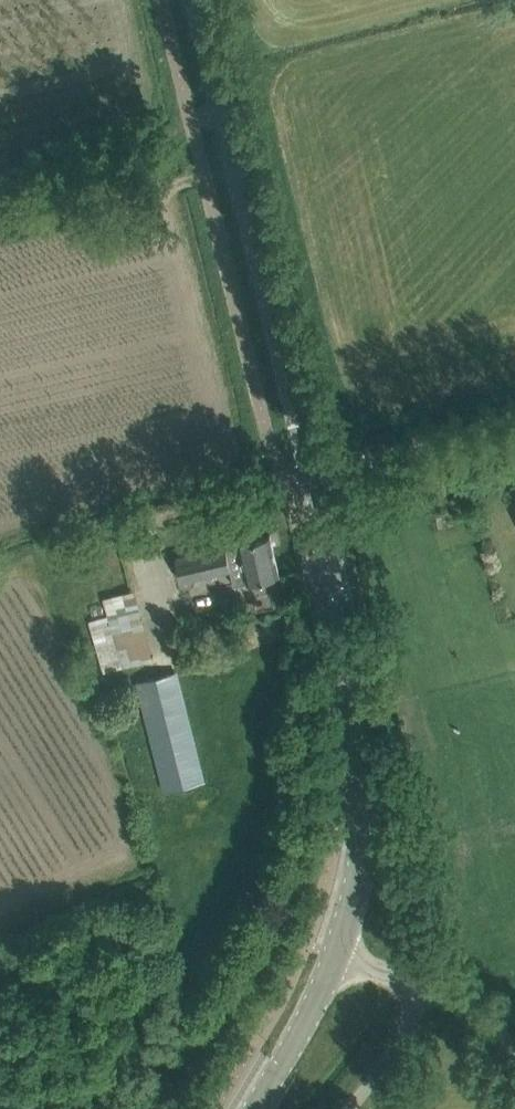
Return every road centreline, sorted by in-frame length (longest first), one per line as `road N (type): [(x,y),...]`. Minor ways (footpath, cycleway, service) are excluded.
road 1 (tertiary): [(312,471),(195,0)]
road 2 (tertiary): [(371,777),(366,704),(312,471)]
road 3 (unclassified): [(424,985),(423,920),(394,804),(371,777)]
road 4 (unclassified): [(312,471),(514,423)]
road 5 (tertiary): [(337,955),(360,871),(371,777)]
road 6 (tertiary): [(255,1108),(337,955)]
road 7 (unclassified): [(349,1108),(397,1048),(424,985)]

